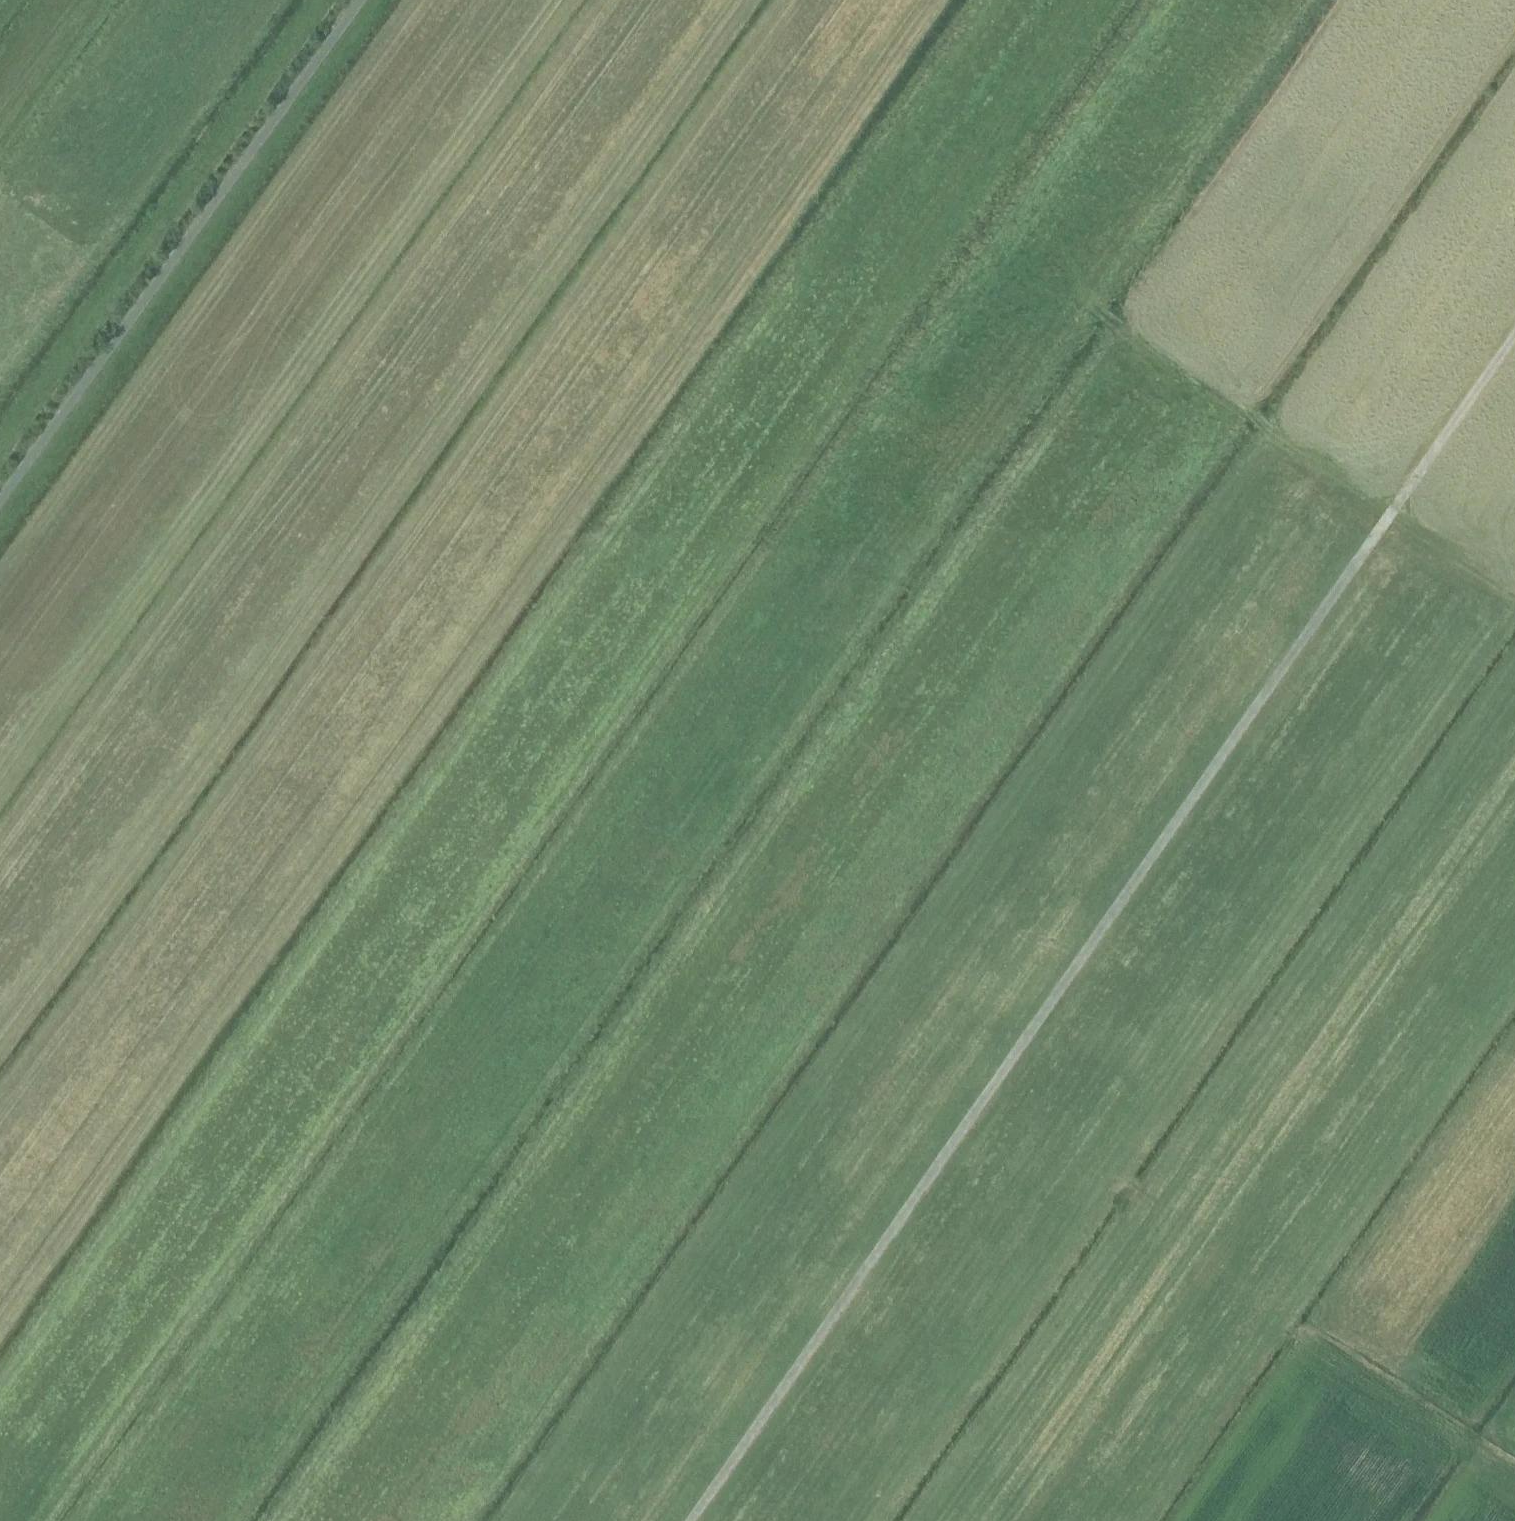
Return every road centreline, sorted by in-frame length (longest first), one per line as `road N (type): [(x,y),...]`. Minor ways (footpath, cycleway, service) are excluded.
road 1 (track): [(1514,336),(692,1520)]

